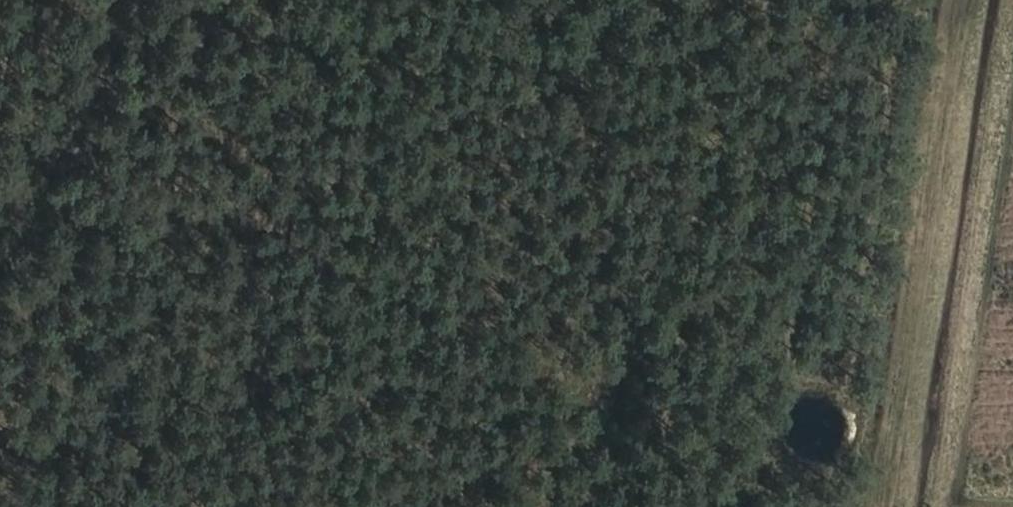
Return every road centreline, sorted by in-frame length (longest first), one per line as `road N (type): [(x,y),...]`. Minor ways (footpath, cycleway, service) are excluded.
road 1 (track): [(883,506),(954,0)]

